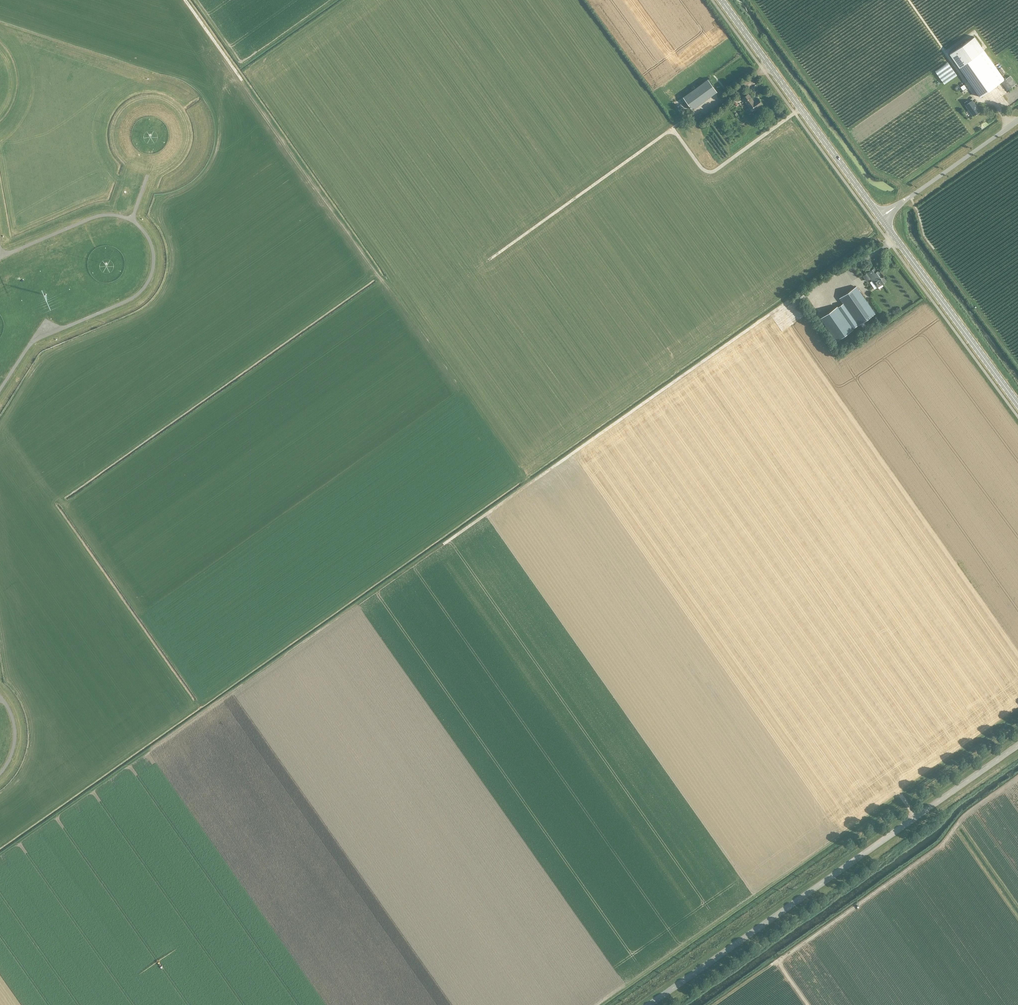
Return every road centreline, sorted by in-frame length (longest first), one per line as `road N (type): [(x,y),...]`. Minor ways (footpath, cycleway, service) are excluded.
road 1 (unclassified): [(650,1004),(1017,746)]
road 2 (track): [(184,0),(377,271)]
road 3 (track): [(1017,778),(963,818),(936,851),(779,965)]
road 4 (secondary): [(880,218),(721,0)]
road 5 (secondary): [(1017,404),(880,218)]
road 6 (unclassified): [(880,218),(1017,121)]

